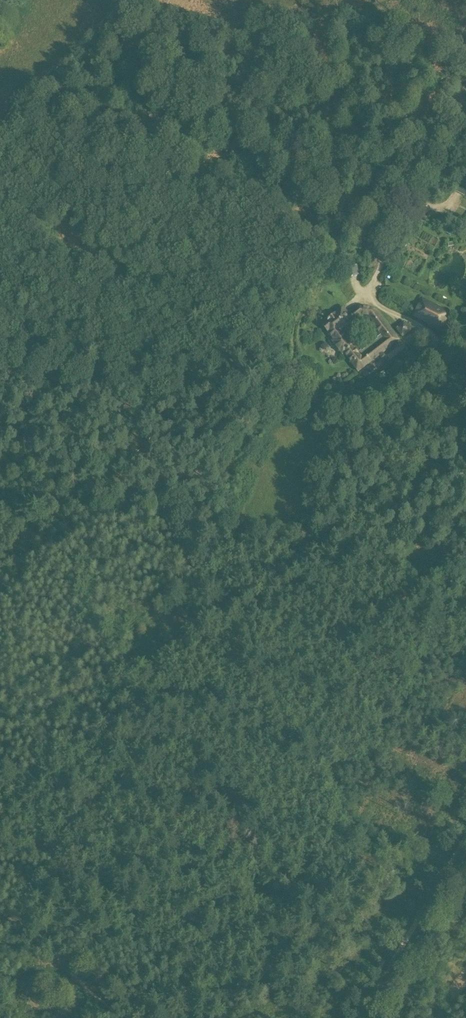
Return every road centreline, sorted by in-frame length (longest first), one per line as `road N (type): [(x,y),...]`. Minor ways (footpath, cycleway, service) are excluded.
road 1 (track): [(0,354),(265,400),(327,403),(356,398),(465,331)]
road 2 (track): [(465,842),(363,1017)]
road 3 (track): [(0,119),(122,0)]
road 4 (track): [(120,1017),(38,930),(0,918)]

